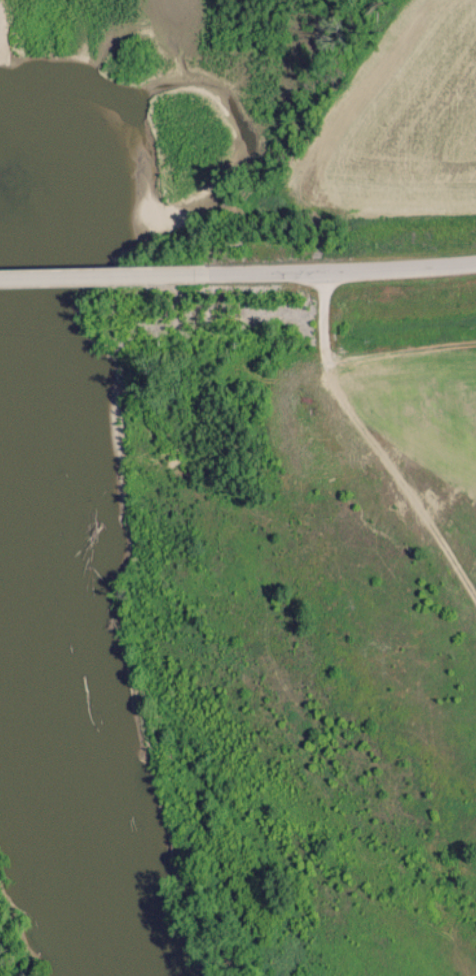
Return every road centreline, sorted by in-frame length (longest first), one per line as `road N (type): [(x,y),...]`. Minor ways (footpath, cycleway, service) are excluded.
road 1 (track): [(322,271),(324,339),(338,388),(475,592)]
road 2 (tertiary): [(475,261),(206,273)]
road 3 (tertiary): [(206,273),(0,277)]

